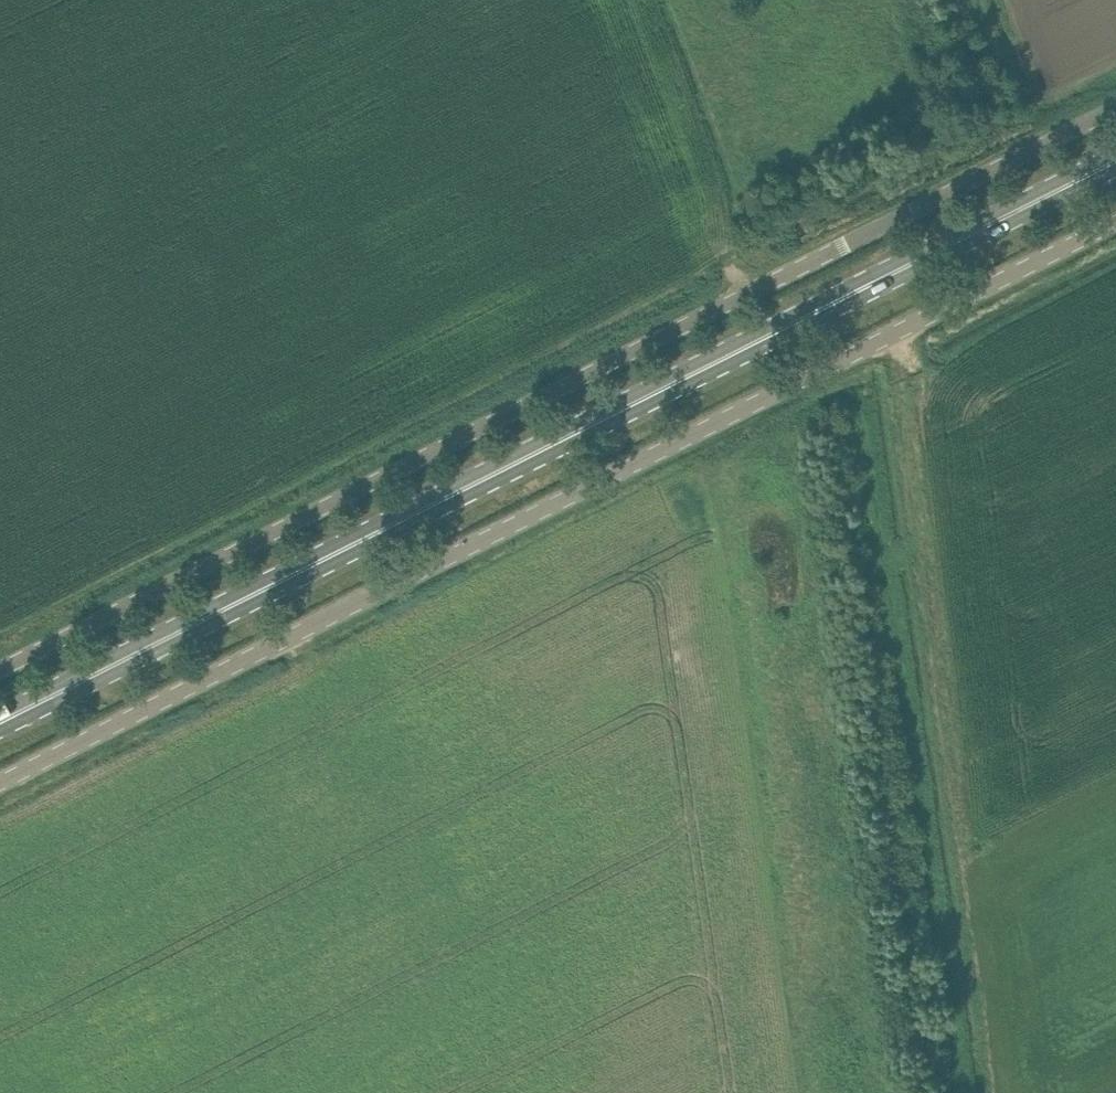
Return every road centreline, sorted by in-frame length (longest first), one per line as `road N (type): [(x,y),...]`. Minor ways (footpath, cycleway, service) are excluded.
road 1 (unclassified): [(0,786),(1115,221)]
road 2 (unclassified): [(0,671),(1115,109)]
road 3 (primary): [(0,721),(1115,160)]

